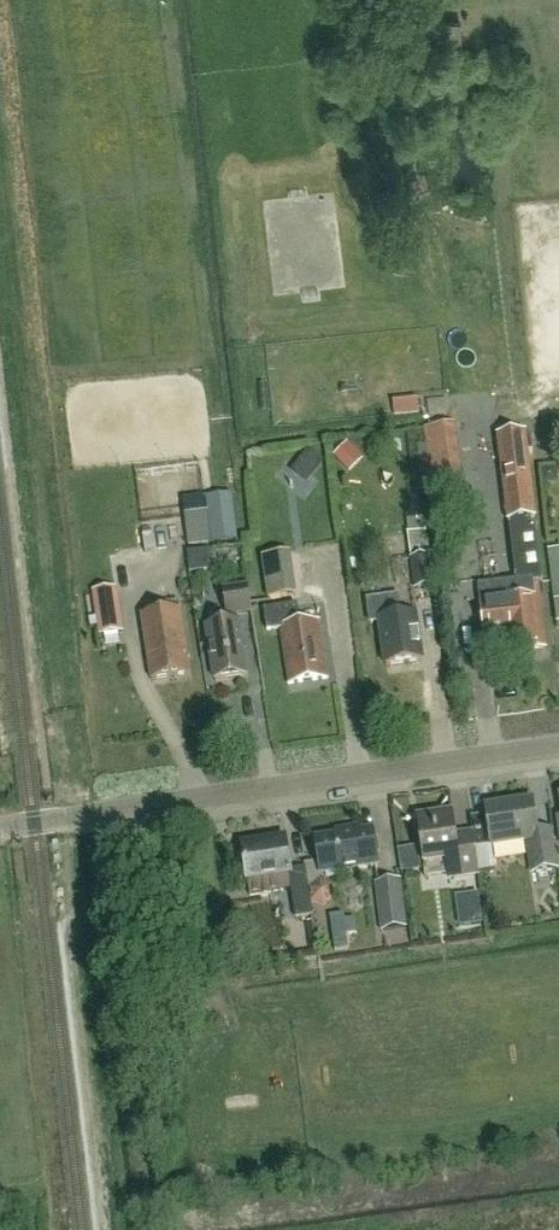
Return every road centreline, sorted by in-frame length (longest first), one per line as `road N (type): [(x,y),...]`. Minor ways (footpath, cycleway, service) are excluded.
road 1 (tertiary): [(0,826),(558,748)]

